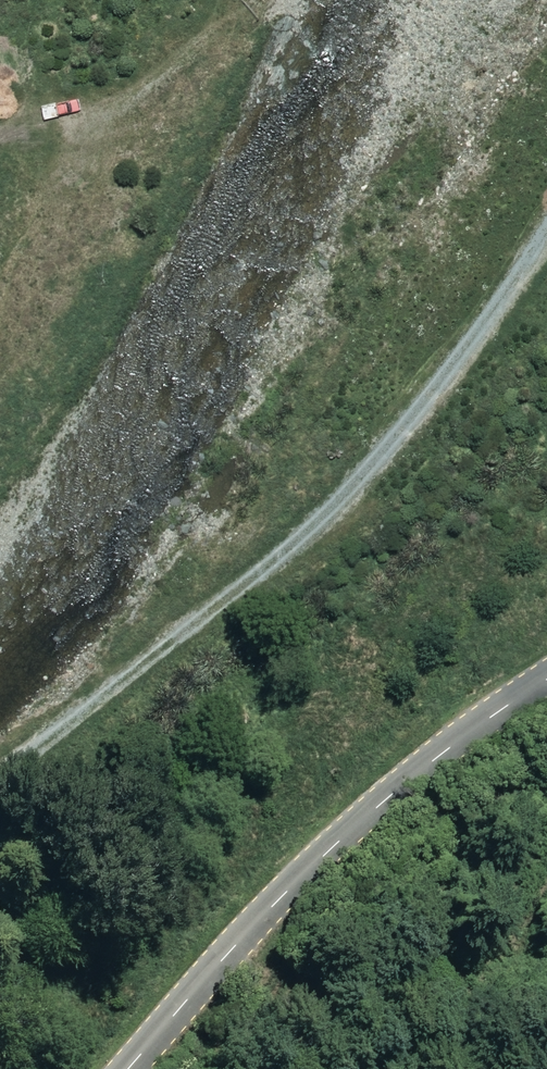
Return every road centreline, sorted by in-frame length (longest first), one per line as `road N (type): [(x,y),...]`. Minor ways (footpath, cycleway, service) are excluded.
road 1 (track): [(0,781),(377,478),(546,248)]
road 2 (unclassified): [(129,1068),(336,845),(449,749),(546,681)]
road 3 (track): [(0,144),(107,104),(257,0)]

